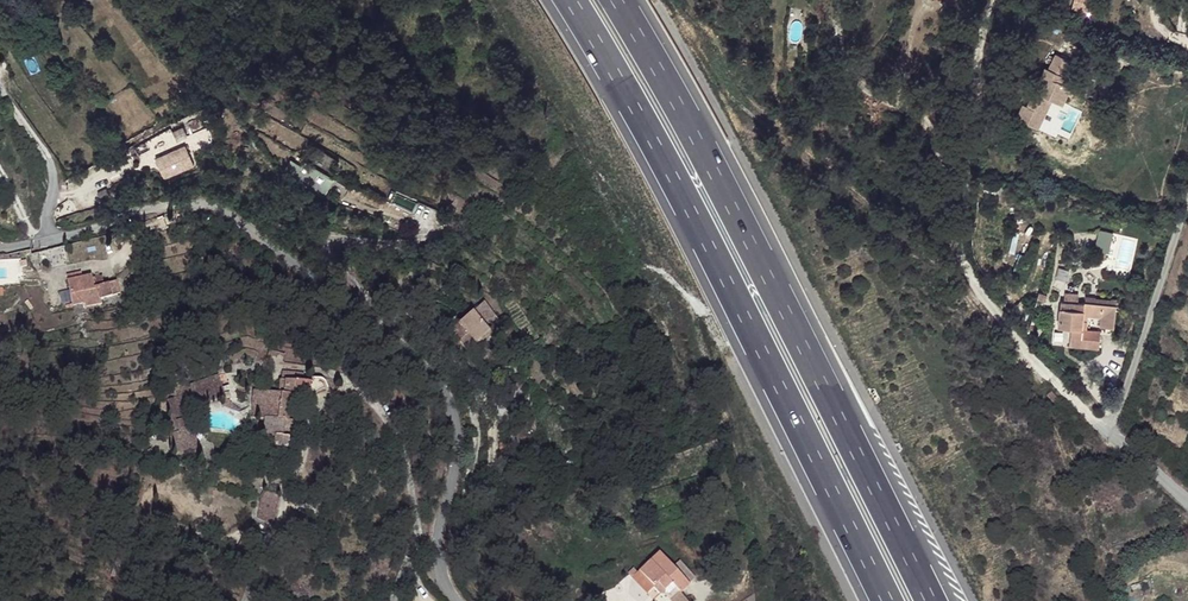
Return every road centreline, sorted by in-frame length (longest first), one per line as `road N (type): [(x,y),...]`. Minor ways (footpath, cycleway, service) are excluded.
road 1 (unclassified): [(0,248),(204,200),(322,257),(435,355),(460,419),(441,542),(462,600)]
road 2 (motorway): [(936,600),(670,96),(610,0)]
road 3 (motorway): [(570,0),(638,113),(887,600)]
road 4 (residential): [(1110,435),(1003,324),(960,253),(992,0)]
road 5 (unclassified): [(1187,208),(1110,435)]
road 6 (track): [(0,87),(56,180),(48,210),(56,239)]

